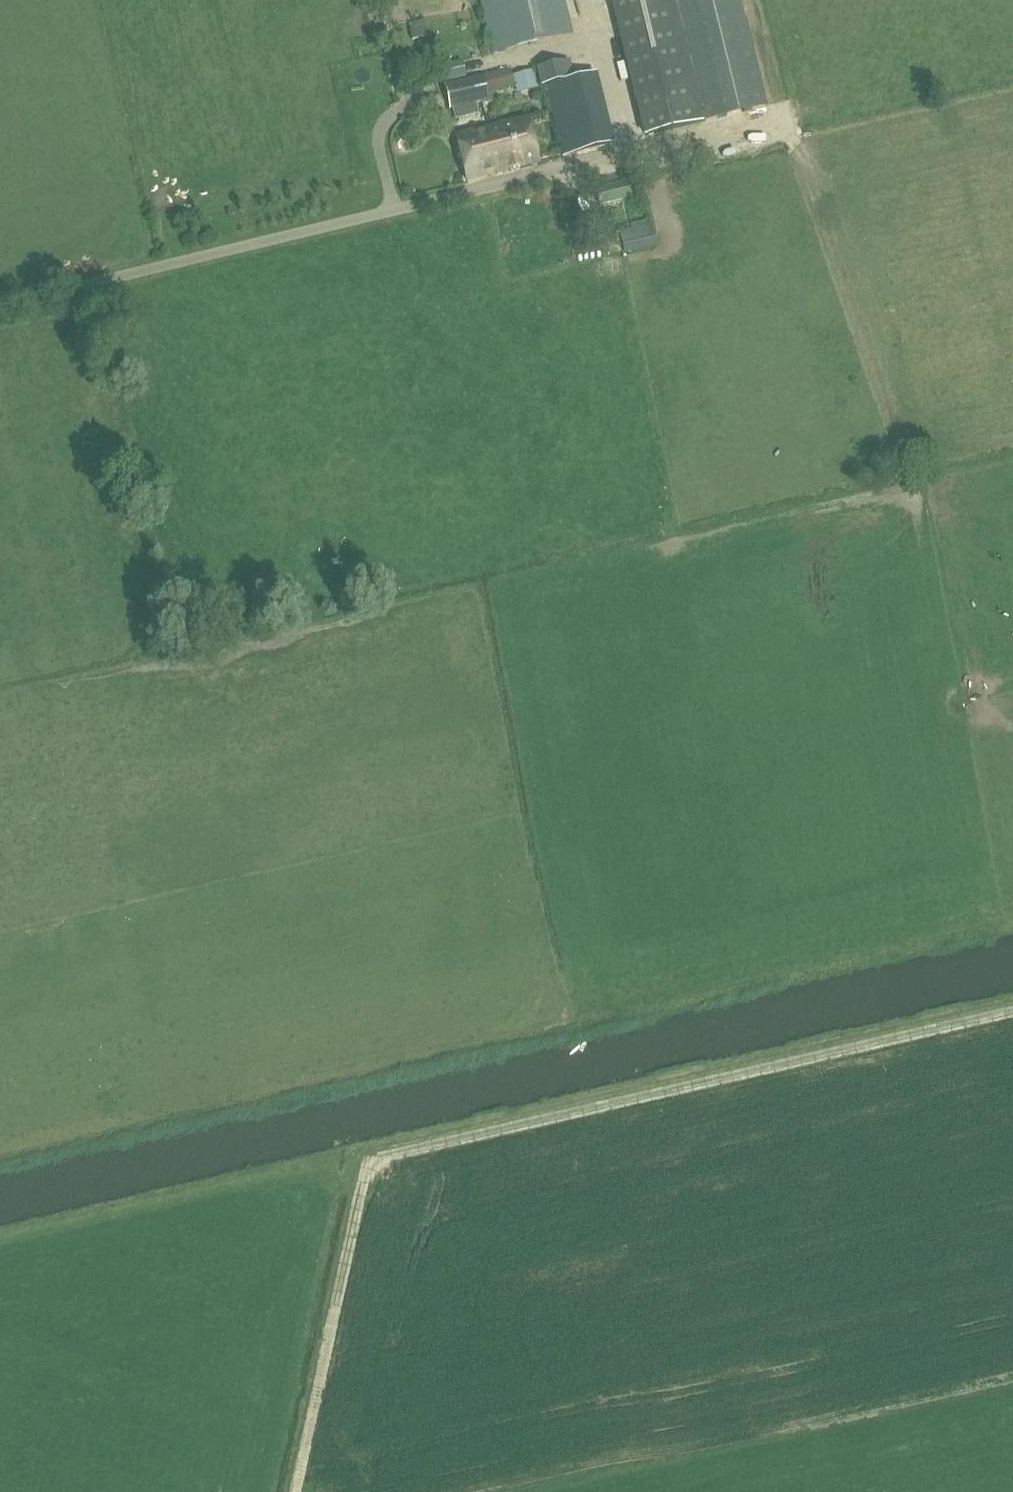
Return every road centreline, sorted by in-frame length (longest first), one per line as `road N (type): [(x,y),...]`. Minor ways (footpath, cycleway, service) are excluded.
road 1 (track): [(297,1491),(363,1180),(381,1160),(1012,1013)]

